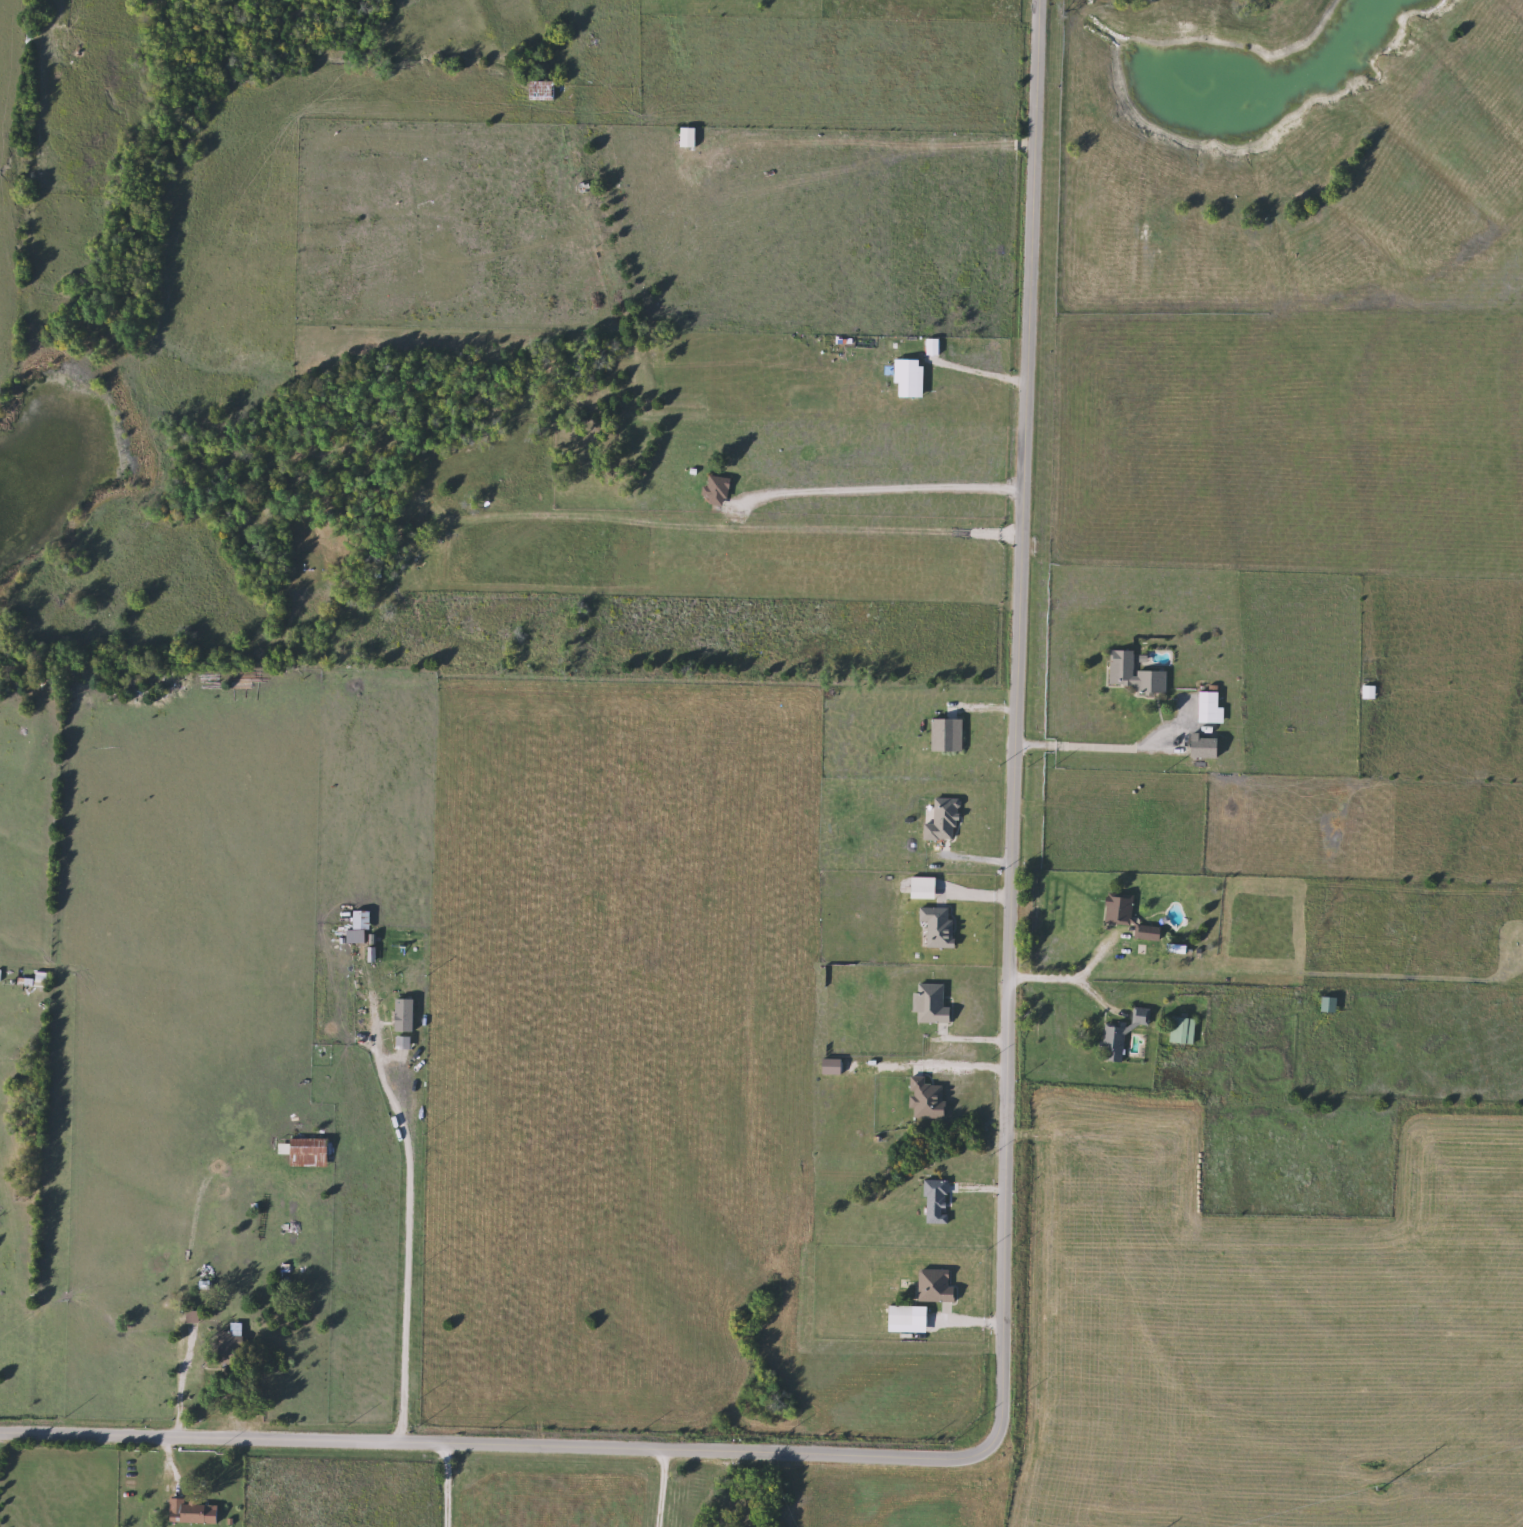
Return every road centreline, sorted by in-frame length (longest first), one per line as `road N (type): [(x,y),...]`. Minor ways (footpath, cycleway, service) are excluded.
road 1 (residential): [(1038,0),(995,1445),(962,1461),(925,1461),(0,1437)]

